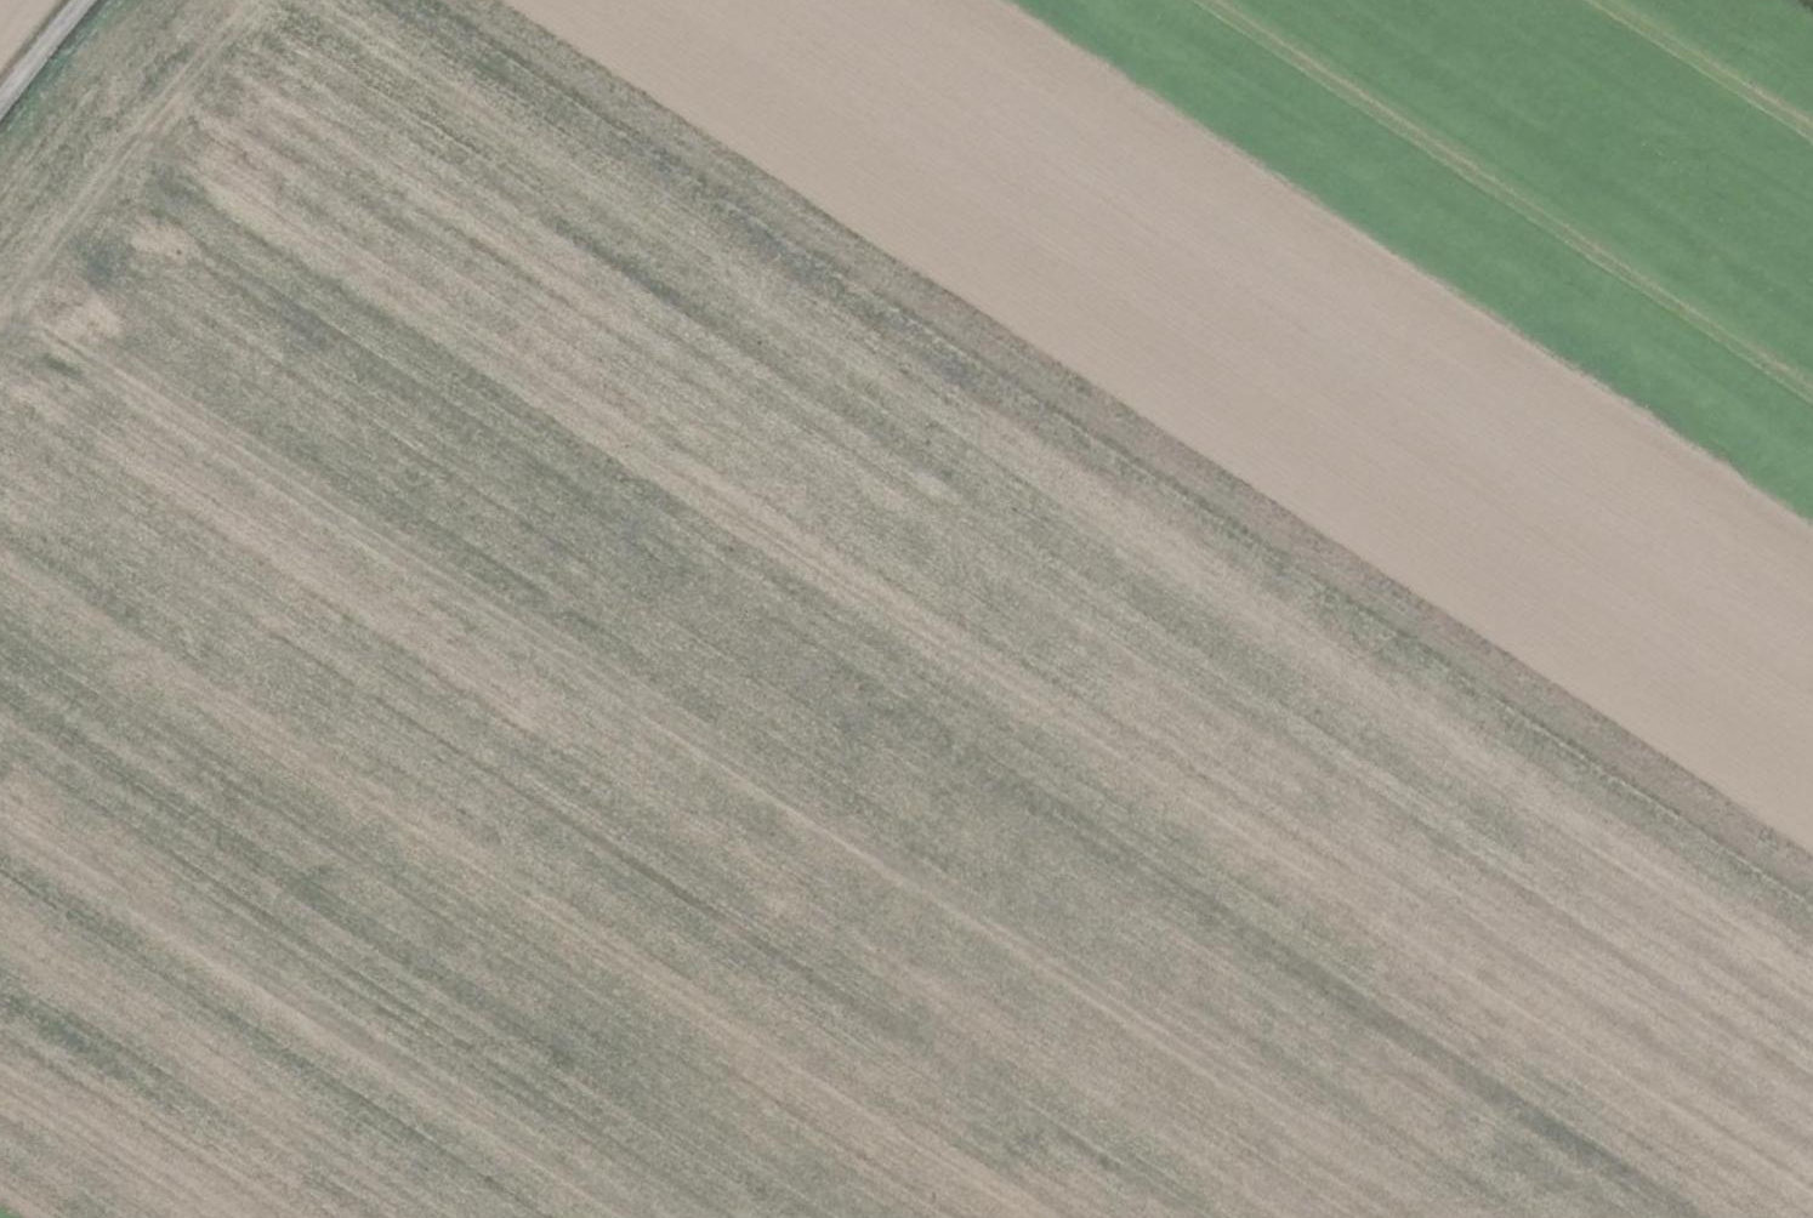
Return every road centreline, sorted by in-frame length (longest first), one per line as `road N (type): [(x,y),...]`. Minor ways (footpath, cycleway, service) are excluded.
road 1 (unclassified): [(0,105),(86,0)]

